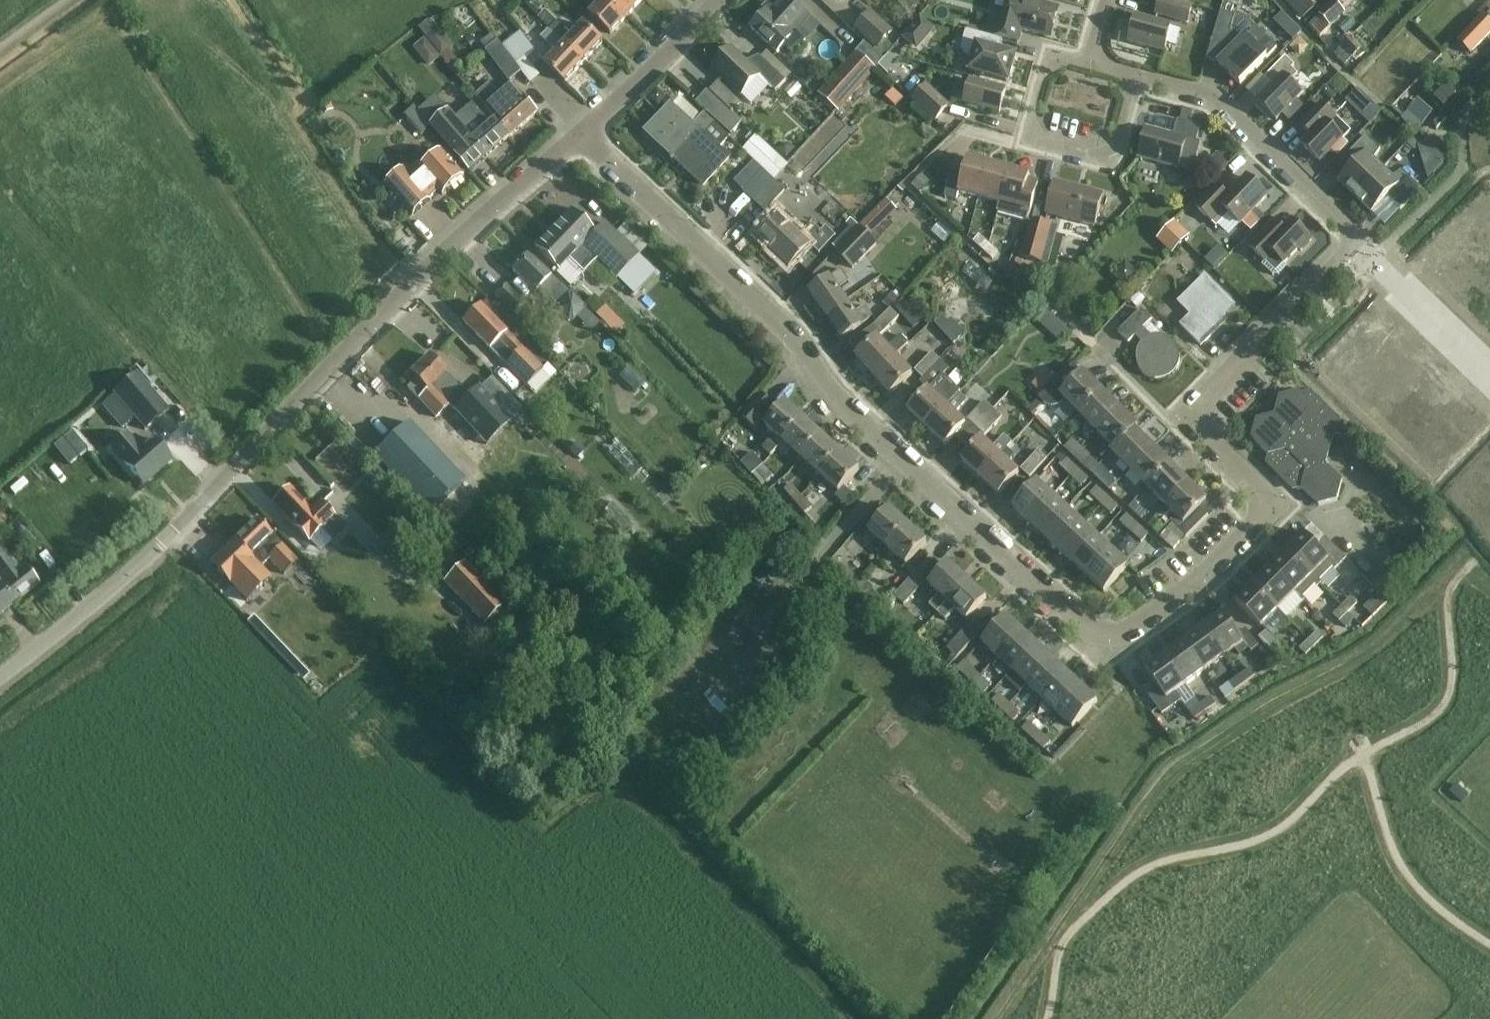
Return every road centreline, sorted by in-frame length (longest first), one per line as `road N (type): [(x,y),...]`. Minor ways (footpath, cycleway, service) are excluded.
road 1 (residential): [(583,130),(806,350),(834,399),(1099,634),(1132,631),(1259,515),(1252,484),(1205,438),(1198,419)]
road 2 (residential): [(162,545),(404,291),(583,130)]
road 3 (residential): [(1198,419),(1202,401),(1336,271),(1351,239),(1343,218),(1223,103),(1138,75)]
road 4 (residential): [(1138,75),(1113,155),(1095,160),(1035,143),(1026,123),(1041,71),(1064,56),(1093,61)]
road 5 (unclassified): [(0,677),(162,545)]
road 6 (residential): [(583,130),(718,0)]
road 7 (residential): [(1198,419),(1161,412),(1095,346)]

